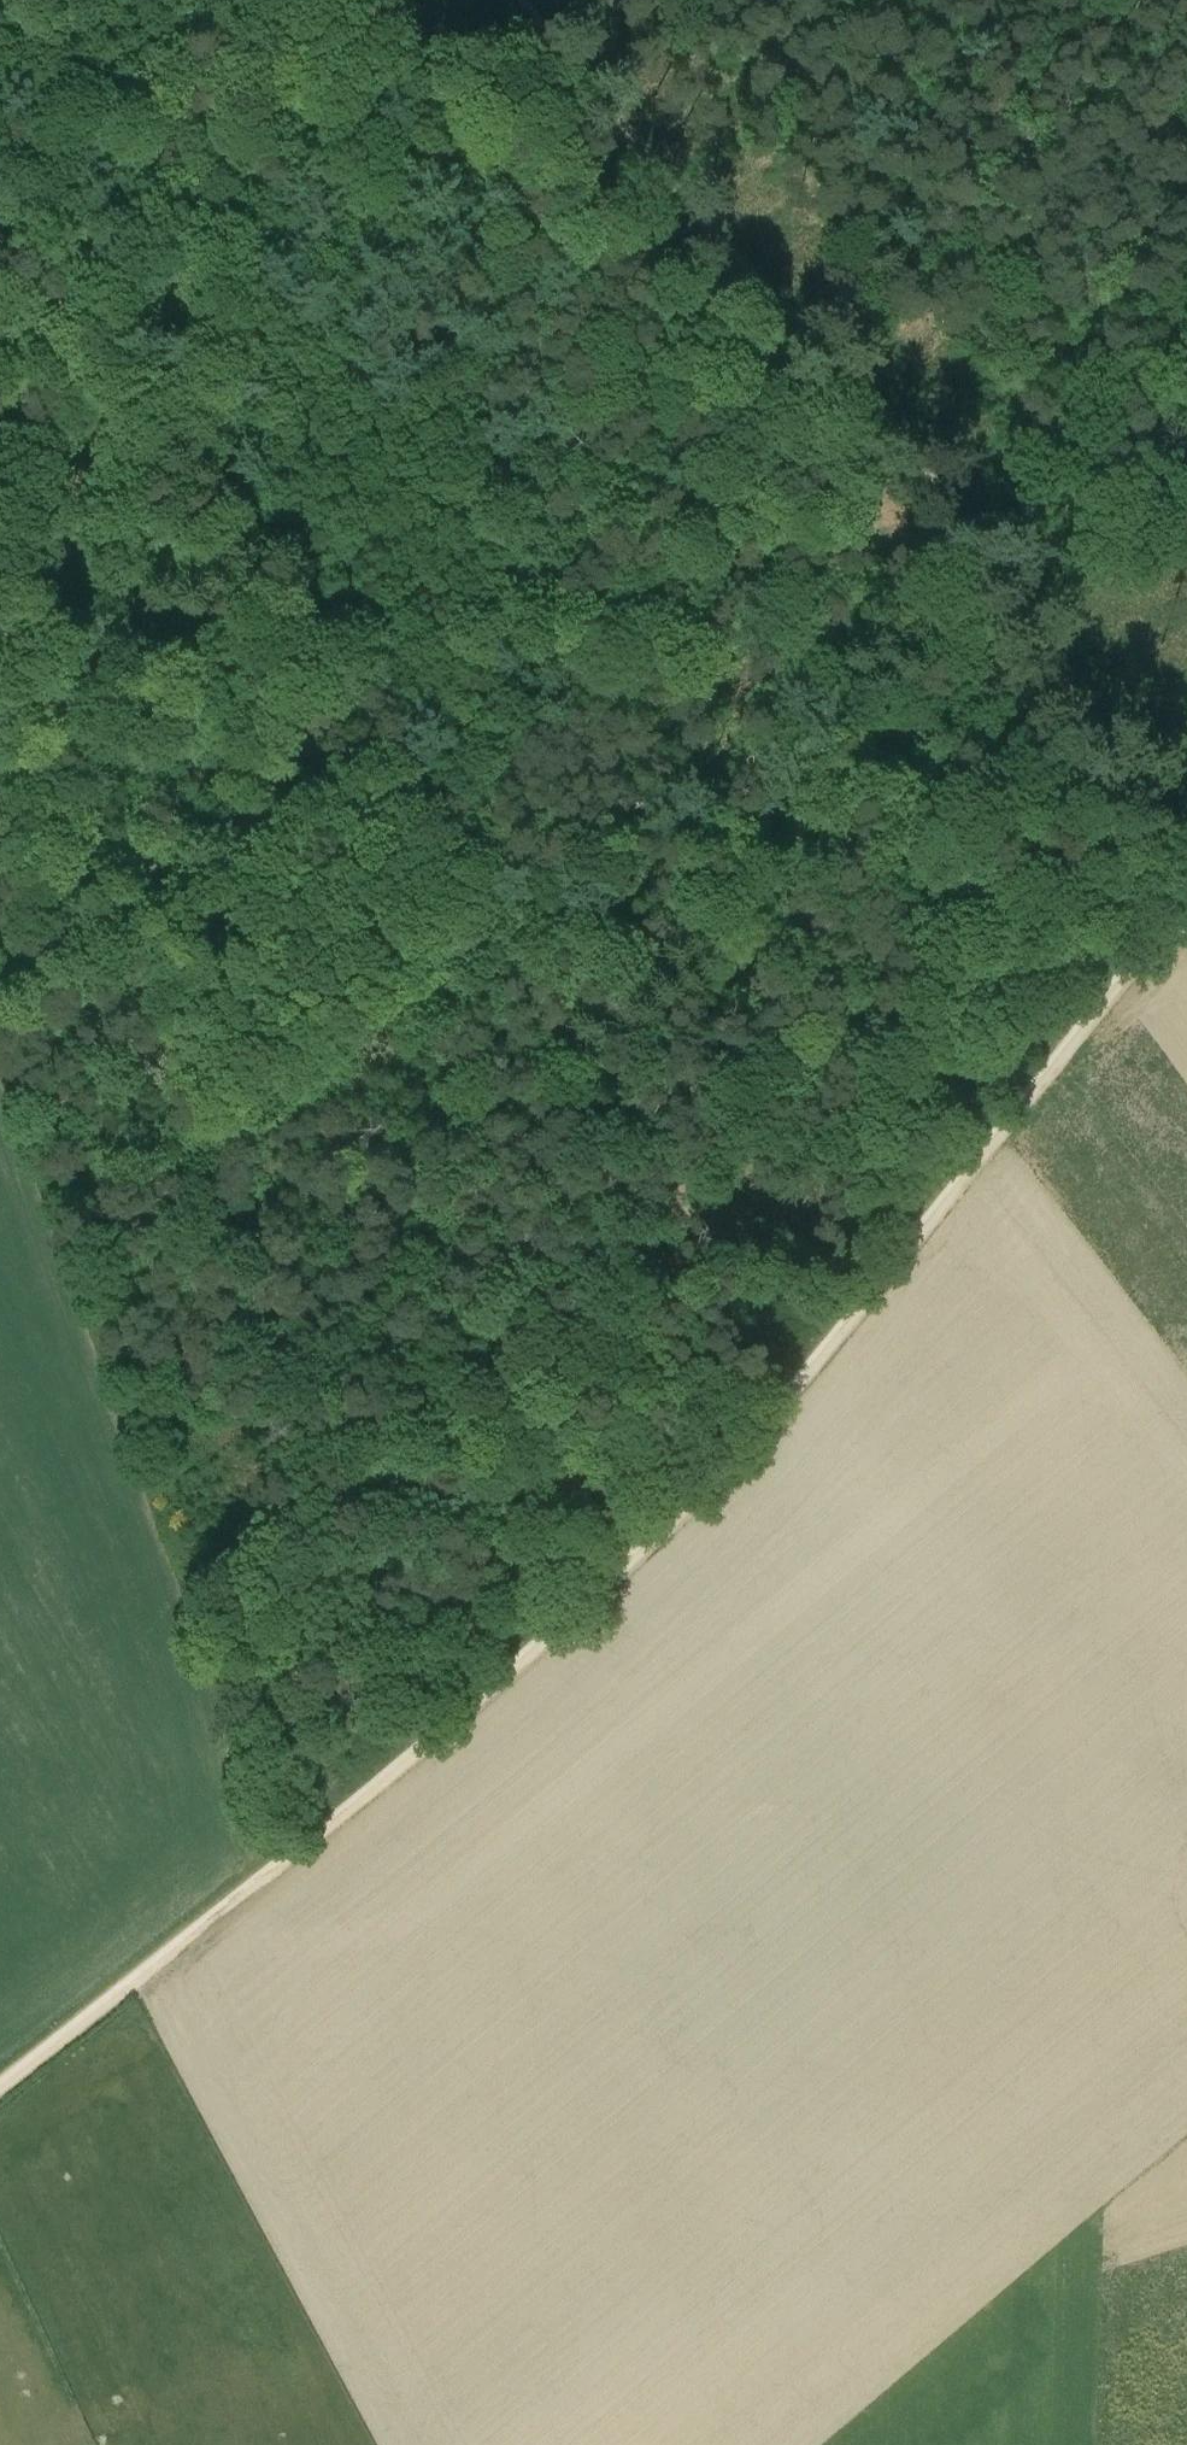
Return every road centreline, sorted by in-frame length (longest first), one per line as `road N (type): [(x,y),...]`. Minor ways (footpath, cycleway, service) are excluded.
road 1 (track): [(0,2088),(559,1634),(705,1492),(1186,909)]
road 2 (track): [(1183,897),(1022,667),(961,517),(701,225),(524,0)]

